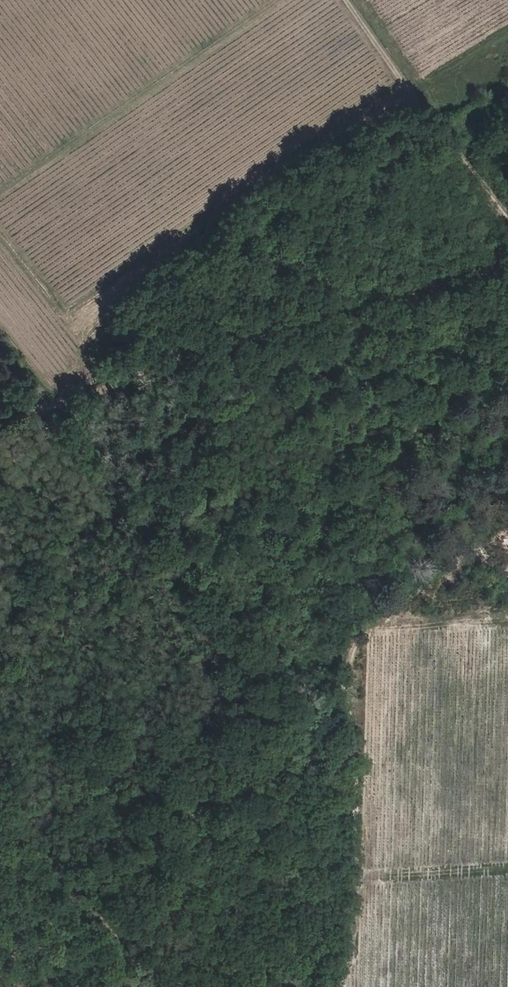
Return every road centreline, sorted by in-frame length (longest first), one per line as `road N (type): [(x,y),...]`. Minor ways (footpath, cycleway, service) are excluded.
road 1 (track): [(0,398),(55,409),(507,264)]
road 2 (track): [(150,986),(31,829)]

